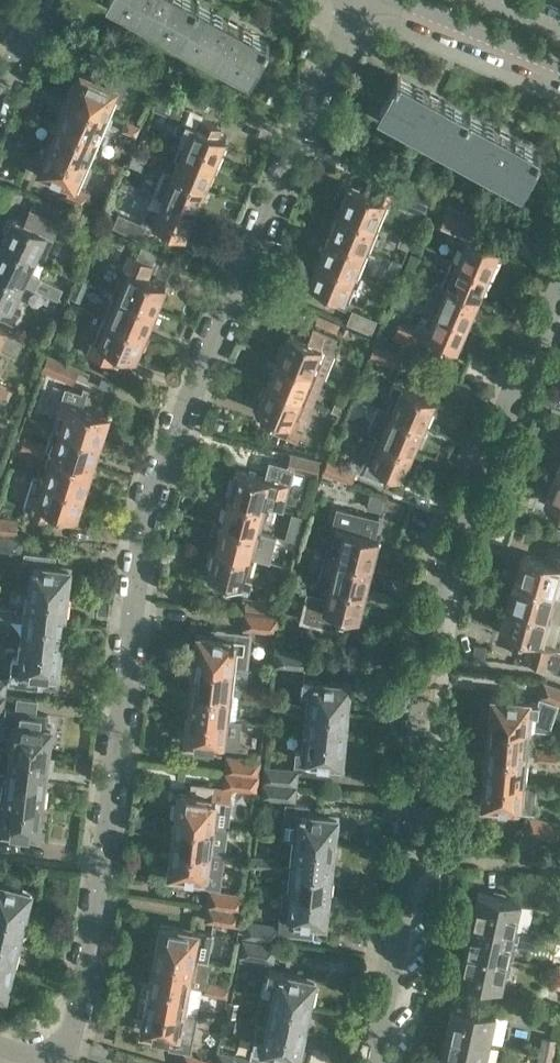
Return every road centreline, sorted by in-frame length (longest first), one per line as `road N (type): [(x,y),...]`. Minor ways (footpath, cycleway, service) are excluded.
road 1 (residential): [(60,1062),(98,898),(151,497),(356,0)]
road 2 (residential): [(371,1062),(391,978),(430,638),(478,475),(559,293)]
road 3 (residential): [(377,0),(559,77)]

